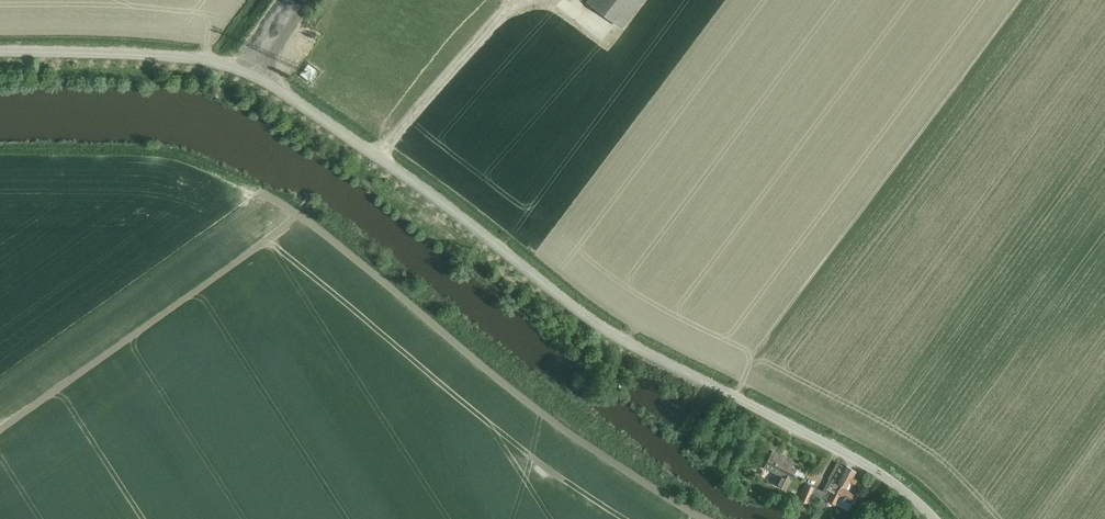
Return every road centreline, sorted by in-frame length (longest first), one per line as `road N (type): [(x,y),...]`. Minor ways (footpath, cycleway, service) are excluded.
road 1 (tertiary): [(931,518),(892,480),(593,323),(425,189),(257,73)]
road 2 (tertiary): [(0,49),(194,57),(257,73)]

